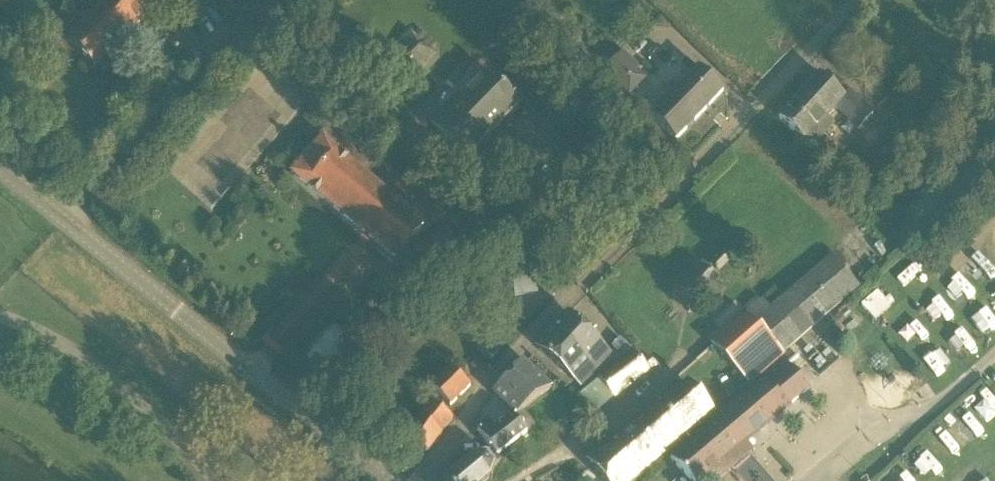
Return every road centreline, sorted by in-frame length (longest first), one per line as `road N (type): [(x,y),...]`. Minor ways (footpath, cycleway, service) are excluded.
road 1 (unclassified): [(430,480),(475,404),(528,338),(857,0)]
road 2 (unclassified): [(0,164),(385,480)]

